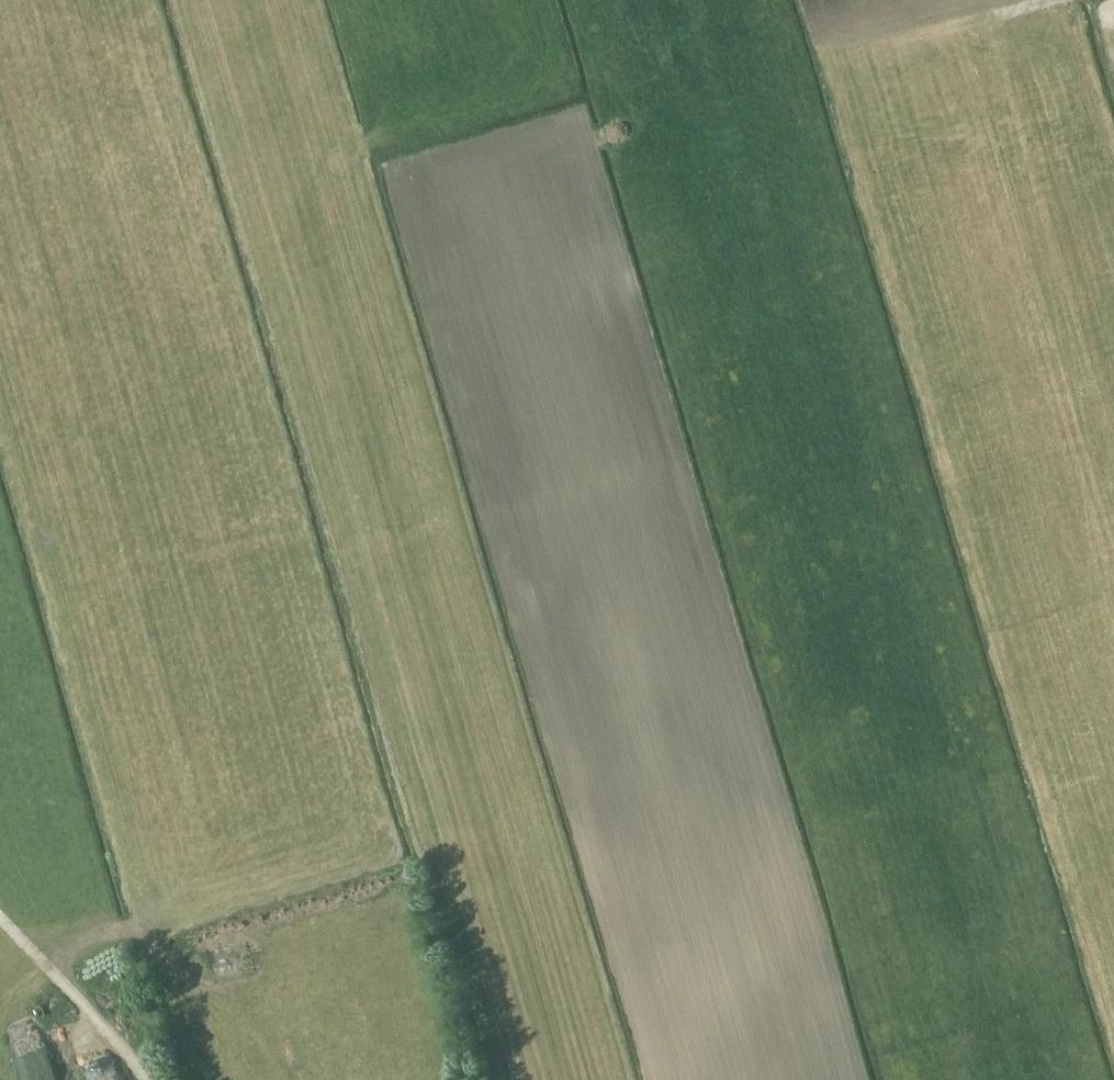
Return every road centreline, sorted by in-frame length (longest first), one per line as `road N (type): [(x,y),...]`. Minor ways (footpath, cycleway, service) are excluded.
road 1 (track): [(434,842),(504,1079)]
road 2 (track): [(0,914),(148,1079)]

